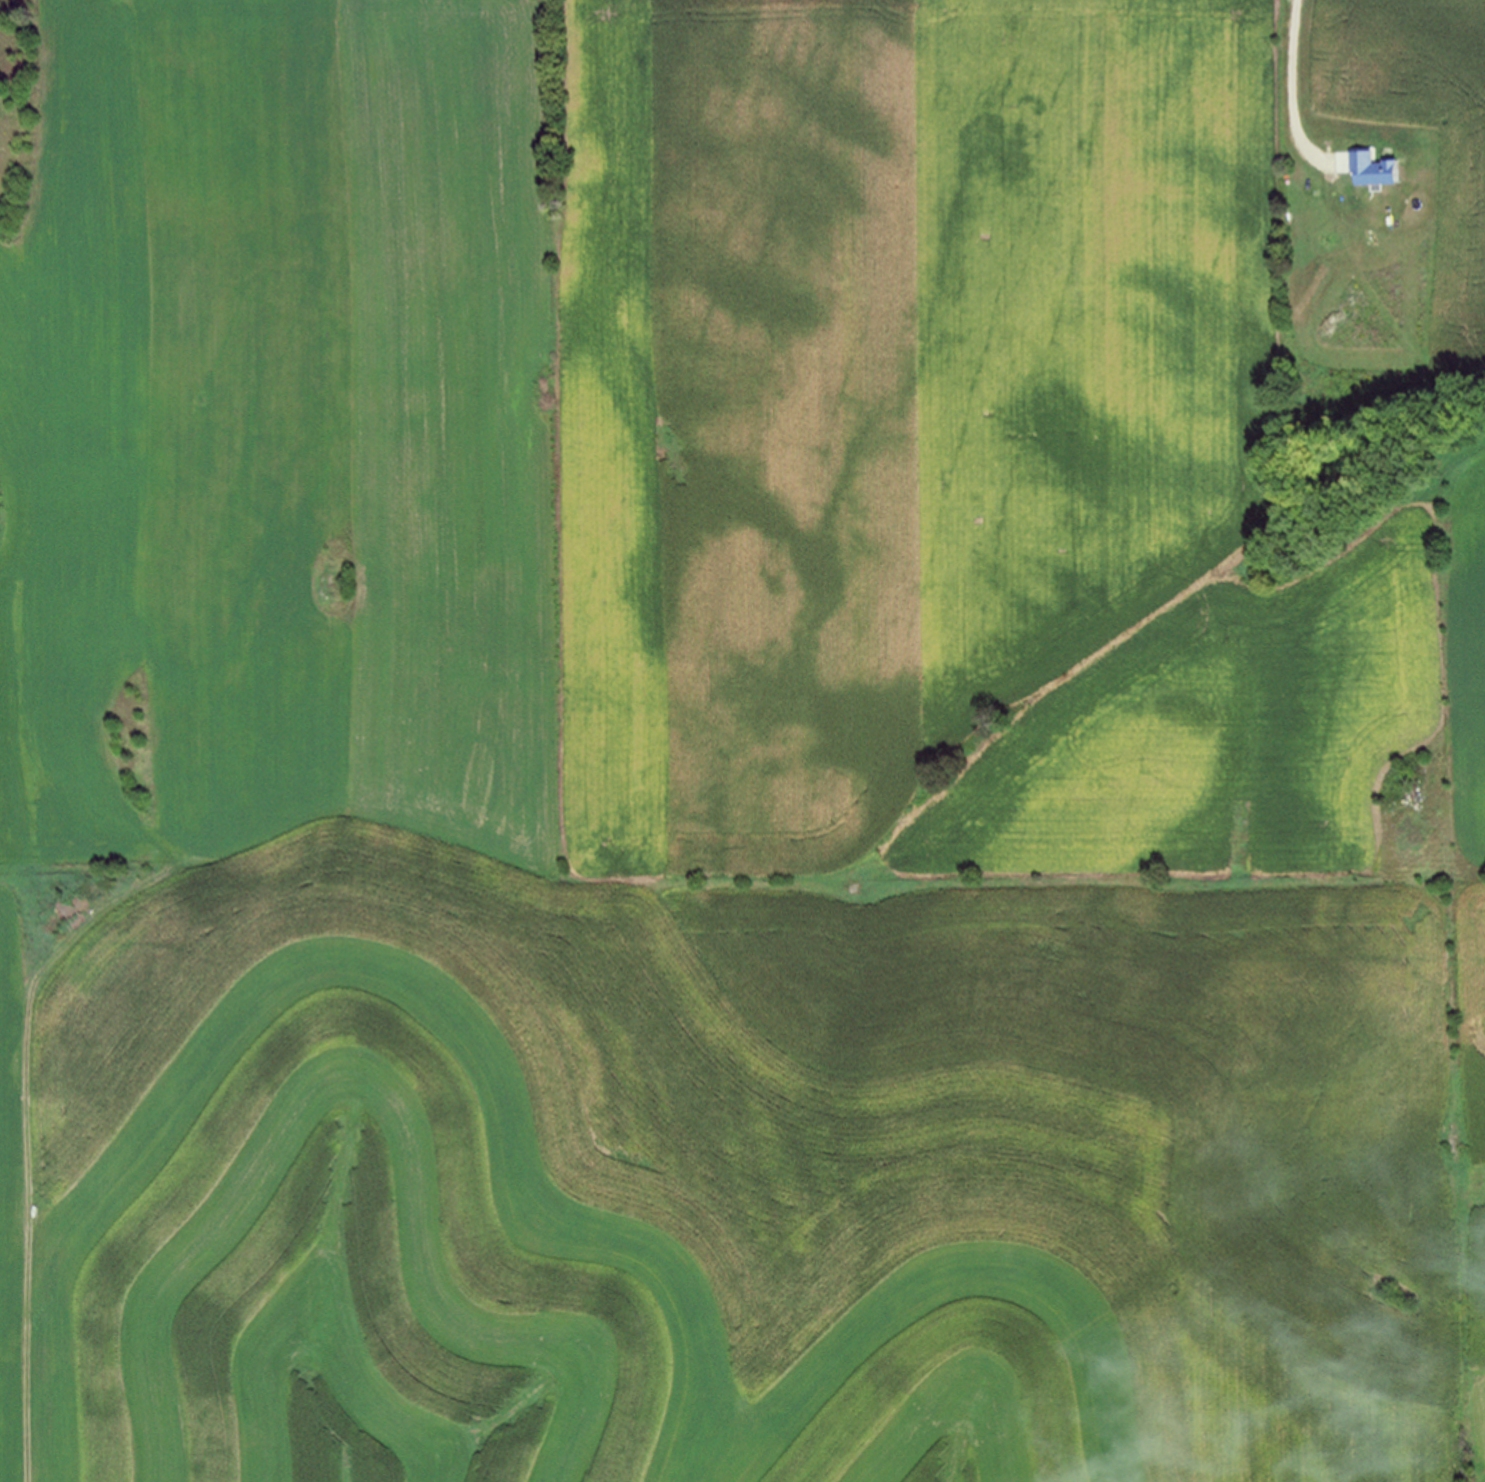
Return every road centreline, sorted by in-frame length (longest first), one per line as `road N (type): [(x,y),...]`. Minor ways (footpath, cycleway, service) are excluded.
road 1 (track): [(23,1481),(27,983),(80,914),(165,869),(255,850),(359,810),(489,842),(556,885),(643,886)]

